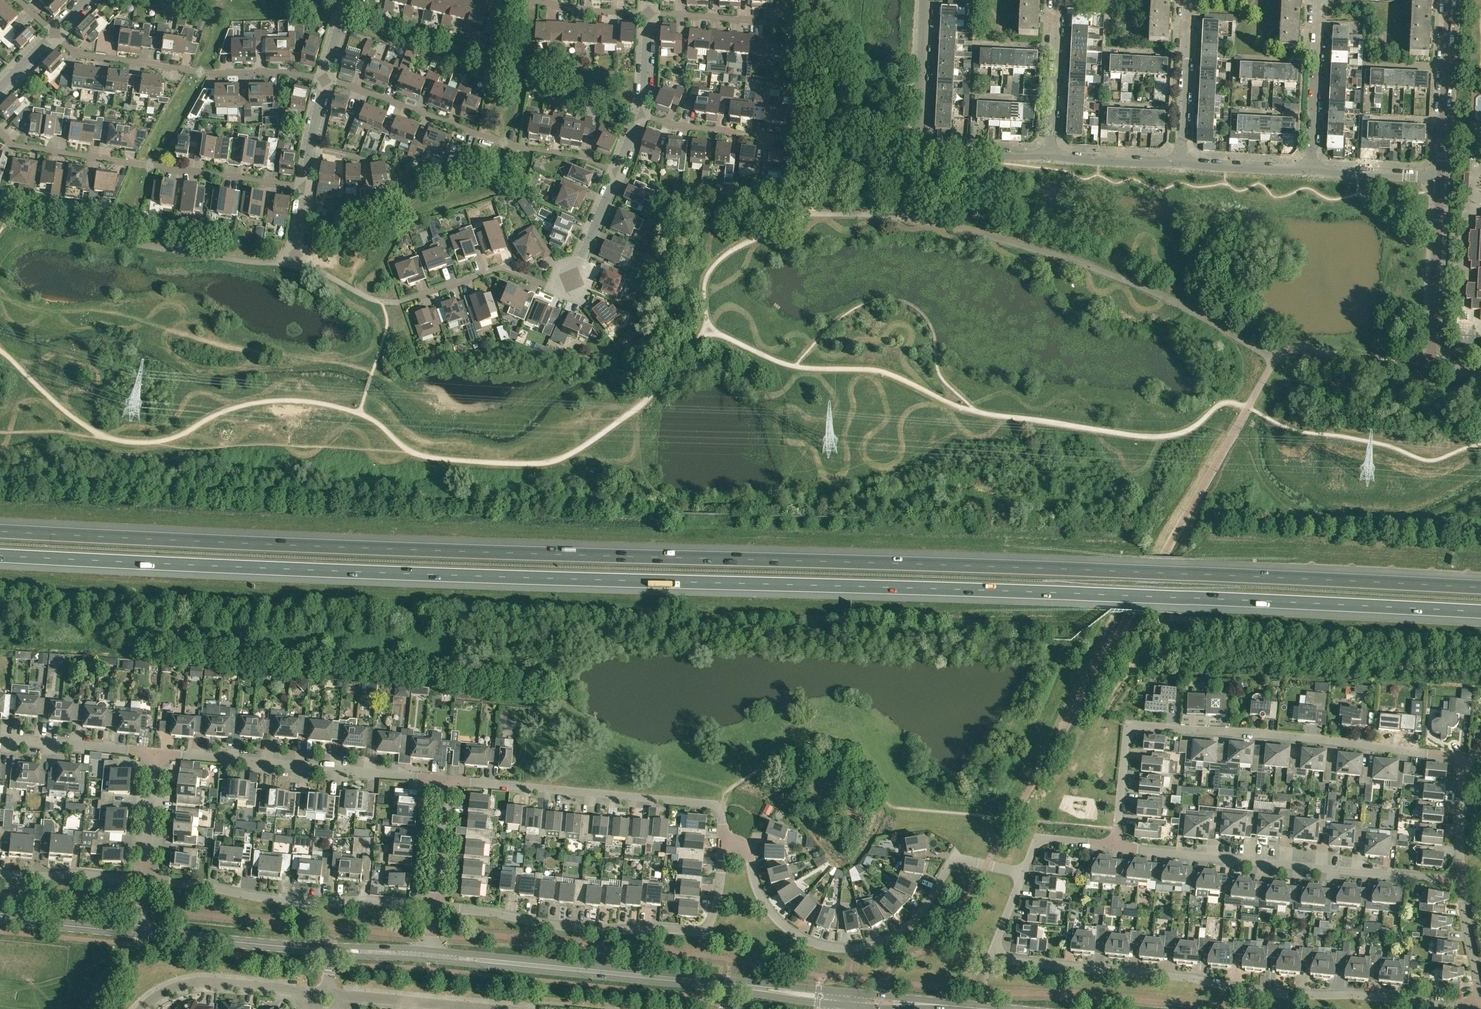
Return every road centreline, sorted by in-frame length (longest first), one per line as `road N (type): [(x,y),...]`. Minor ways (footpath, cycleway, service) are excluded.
road 1 (motorway): [(0,556),(1480,614)]
road 2 (motorway): [(1480,589),(0,532)]
road 3 (residential): [(1480,1006),(1277,993),(1008,960),(996,946),(1024,872)]
road 4 (residential): [(1117,845),(1127,735),(1136,725),(1465,758)]
road 5 (residential): [(1024,872),(954,858),(907,926),(843,947),(788,928),(763,898),(745,849),(724,847)]
road 6 (residential): [(724,847),(705,932),(565,927),(434,906)]
road 7 (residential): [(1462,880),(1117,845)]
road 8 (residential): [(724,847),(722,806),(447,780)]
road 9 (residential): [(305,187),(18,150),(0,133)]
road 10 (residential): [(620,170),(500,140),(324,80)]
road 11 (tertiary): [(729,984),(429,955)]
road 12 (residential): [(434,906),(290,902),(143,880)]
road 13 (residential): [(447,780),(159,754)]
road 14 (residential): [(324,80),(79,57),(55,35)]
road 15 (residential): [(1050,153),(921,146),(925,0)]
road 16 (unclassified): [(1480,371),(1445,369),(1428,358),(1441,178)]
road 17 (tertiary): [(329,950),(137,932)]
road 18 (unclassified): [(1441,178),(1449,0)]
road 19 (residential): [(142,1008),(192,984),(309,992)]
road 20 (residential): [(1310,171),(1319,0)]
road 21 (residential): [(804,140),(639,114)]
road 22 (residential): [(1181,164),(1191,0)]
road 23 (residential): [(159,754),(0,739)]
road 24 (residential): [(562,282),(550,287),(504,269),(415,298)]
road 25 (residential): [(1050,153),(1059,0)]
road 26 (residential): [(798,25),(652,14)]
road 27 (residential): [(143,880),(0,873)]
road 28 (tertiary): [(990,1008),(852,999)]
road 29 (tertiary): [(137,932),(0,919)]
road 30 (residential): [(1181,164),(1050,153)]
road 31 (residential): [(1441,178),(1310,171)]
road 32 (residential): [(652,14),(523,0)]
road 33 (residential): [(1310,171),(1181,164)]
road 34 (residential): [(143,880),(159,754)]
road 35 (residential): [(434,906),(447,780)]
road 36 (tertiary): [(852,999),(729,984)]
road 37 (residential): [(1462,880),(1465,758)]

